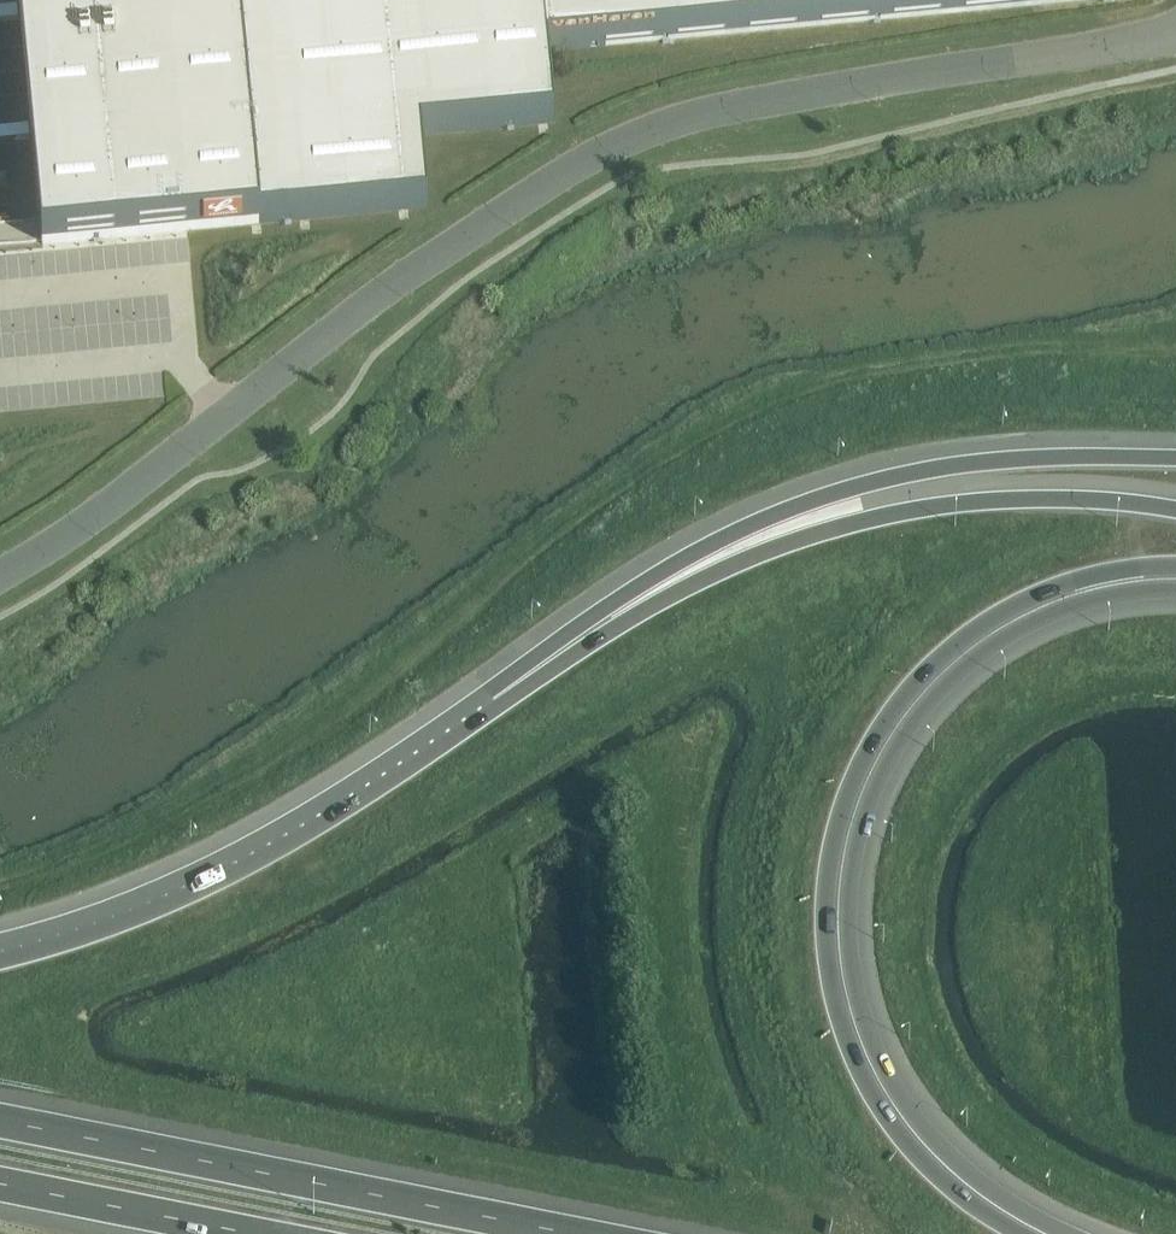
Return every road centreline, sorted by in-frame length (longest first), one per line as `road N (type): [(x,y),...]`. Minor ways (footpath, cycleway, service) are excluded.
road 1 (unclassified): [(1175,32),(746,102),(644,131),(577,163),(395,282),(109,507),(0,575)]
road 2 (motorway): [(1045,1233),(948,1170),(882,1087),(849,1009),(838,955),(842,855),(874,762),(928,684),(960,654),(1027,610),(1073,592),(1175,576)]
road 3 (motorway): [(1175,457),(971,463),(813,500),(710,544),(617,599),(491,701)]
road 4 (motorway): [(1175,509),(987,501),(825,532),(726,568),(491,701)]
road 5 (motorway): [(576,1233),(0,1120)]
road 6 (motorway): [(491,701),(245,858),(95,925),(0,953)]
road 7 (motorway): [(0,1178),(293,1233)]

